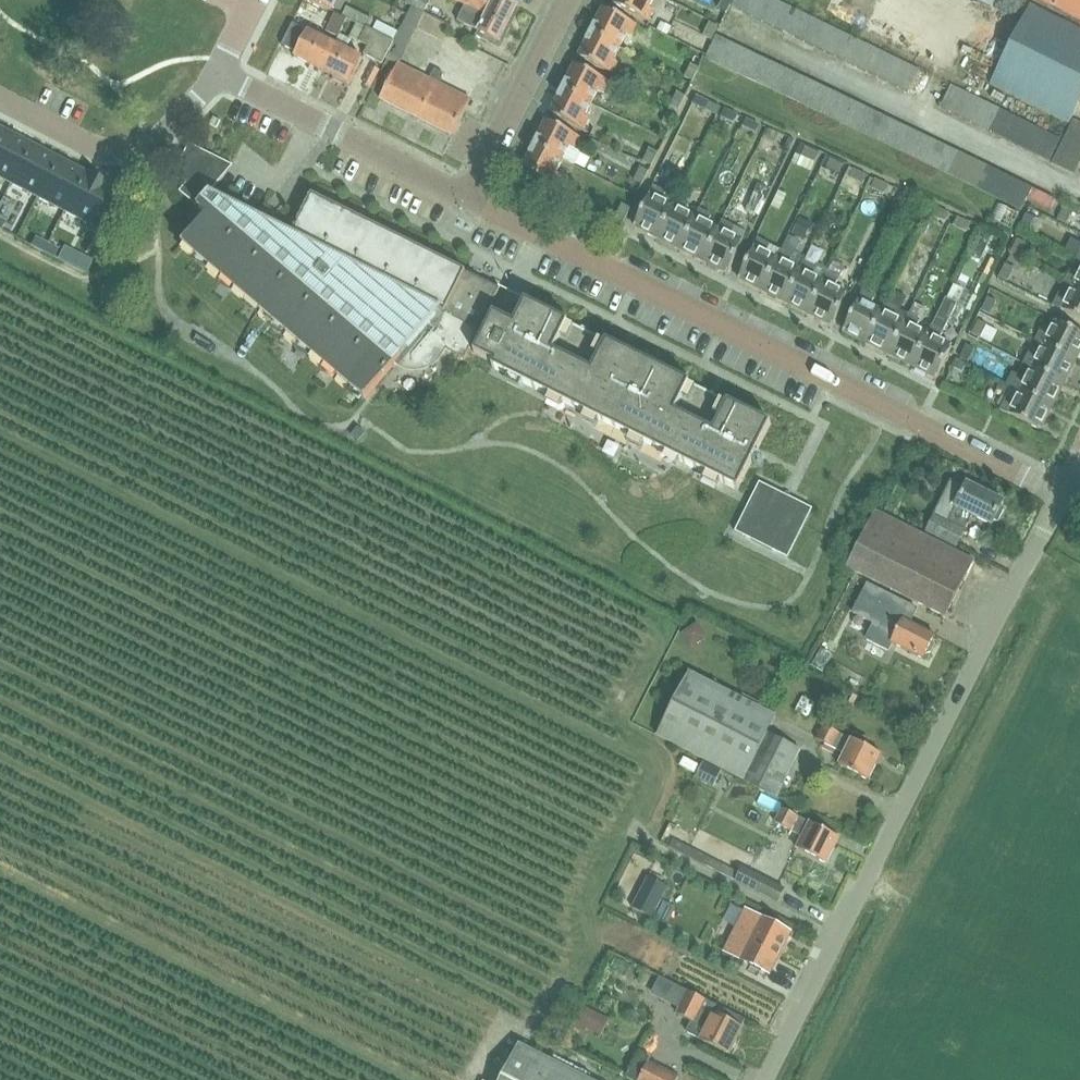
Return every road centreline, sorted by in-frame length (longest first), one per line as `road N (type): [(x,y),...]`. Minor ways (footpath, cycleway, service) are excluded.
road 1 (residential): [(1066,495),(474,203)]
road 2 (residential): [(768,1079),(1066,495)]
road 3 (residential): [(218,74),(141,149),(90,144),(0,103)]
road 4 (residential): [(474,203),(574,0)]
road 5 (residential): [(474,203),(313,124)]
road 6 (residential): [(313,124),(277,202),(229,180)]

